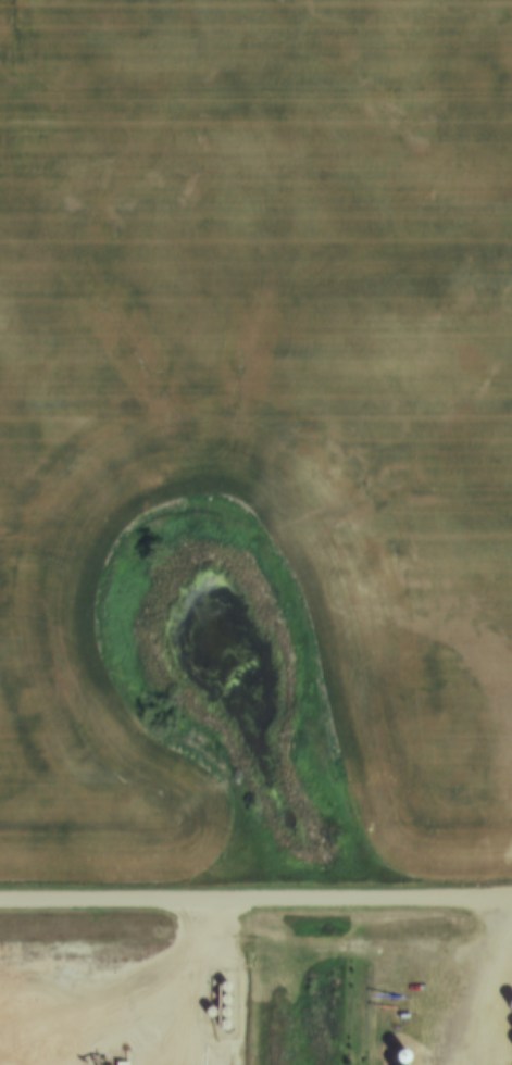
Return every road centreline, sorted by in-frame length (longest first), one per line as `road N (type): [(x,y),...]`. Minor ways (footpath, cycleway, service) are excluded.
road 1 (residential): [(0,904),(511,900)]

